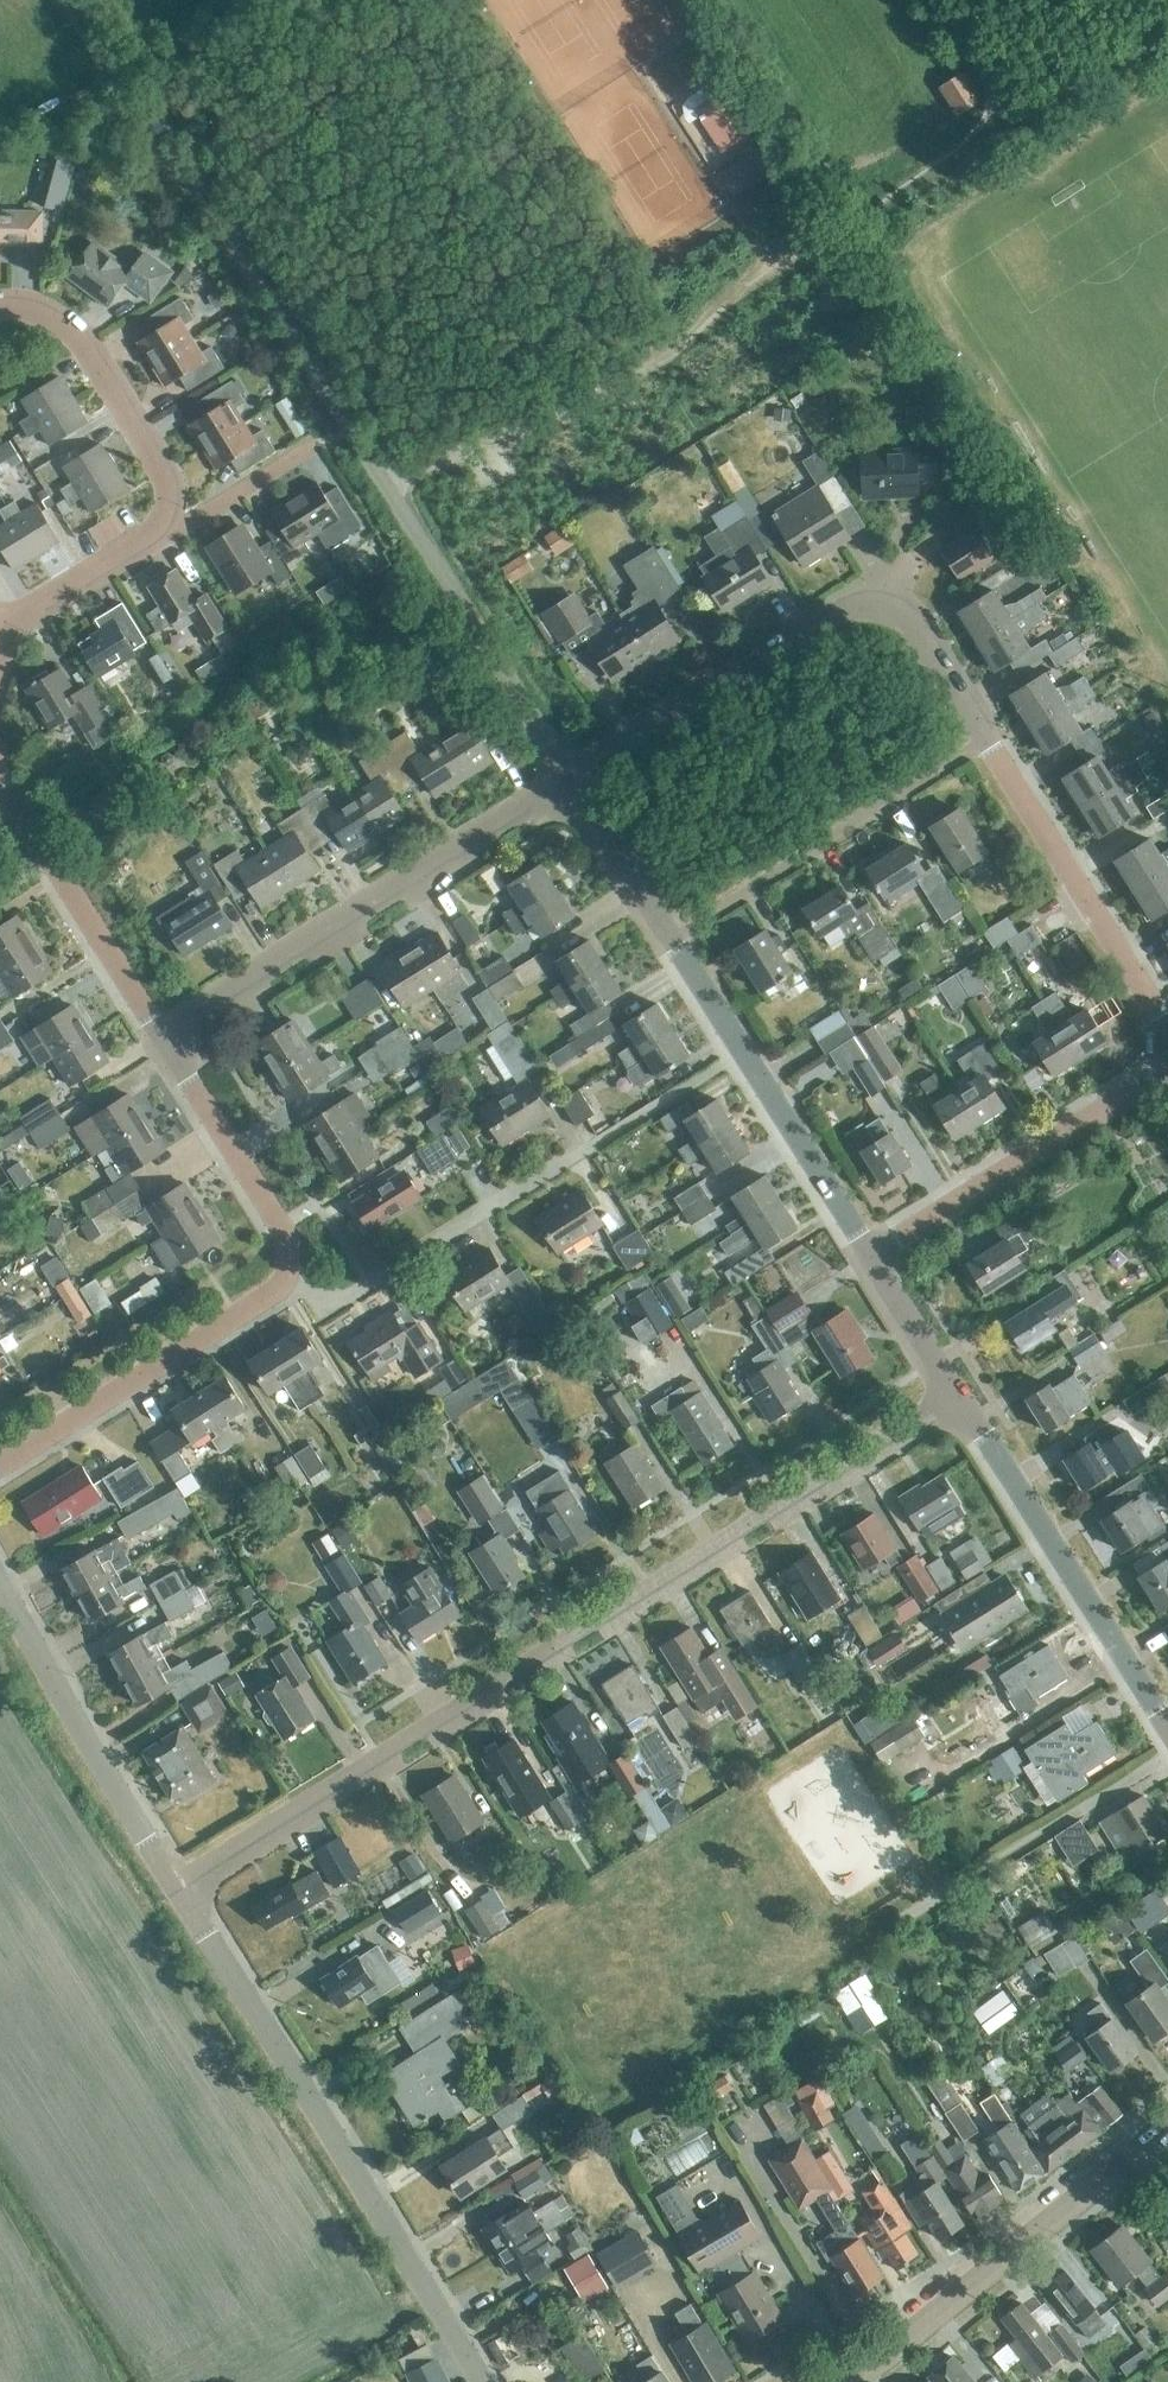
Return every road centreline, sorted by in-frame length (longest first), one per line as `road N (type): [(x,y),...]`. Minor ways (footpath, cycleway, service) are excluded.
road 1 (residential): [(179,1889),(381,1763),(422,1728),(439,1726),(553,1655),(593,1620),(613,1617),(728,1544),(738,1528),(786,1508),(961,1398)]
road 2 (unclassified): [(570,779),(79,0)]
road 3 (residential): [(1167,1029),(896,610),(846,608),(570,779)]
road 4 (residential): [(482,2381),(179,1889)]
road 5 (residential): [(872,1253),(570,779)]
road 6 (residential): [(159,1032),(570,779)]
road 7 (residential): [(1167,1727),(961,1398)]
road 8 (primary): [(845,2381),(1143,2146)]
road 9 (residential): [(179,1889),(0,1584)]
road 10 (residential): [(285,1279),(338,1302),(589,1147)]
road 11 (residential): [(872,1253),(1167,1066)]
road 12 (residential): [(0,1464),(285,1279)]
road 13 (residential): [(159,1032),(0,777)]
road 14 (residential): [(158,522),(163,481),(82,347),(37,313),(0,309)]
road 15 (residential): [(285,1279),(286,1236),(159,1032)]
road 16 (residential): [(158,522),(176,530),(318,442)]
road 17 (residential): [(14,618),(158,522)]
road 18 (residential): [(961,1398),(872,1253)]

